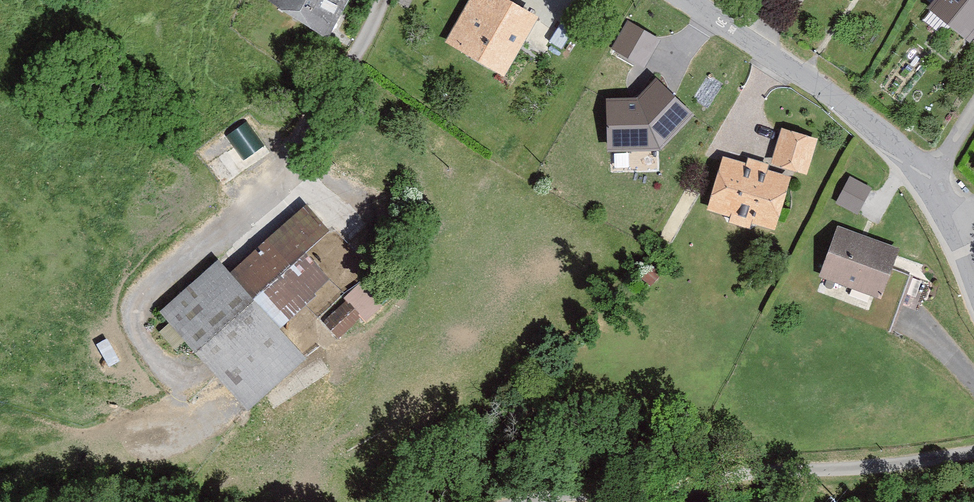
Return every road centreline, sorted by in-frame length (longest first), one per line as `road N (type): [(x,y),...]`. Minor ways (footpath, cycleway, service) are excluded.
road 1 (track): [(973,455),(518,501)]
road 2 (residential): [(928,183),(842,106),(689,0)]
road 3 (residential): [(973,295),(928,183)]

